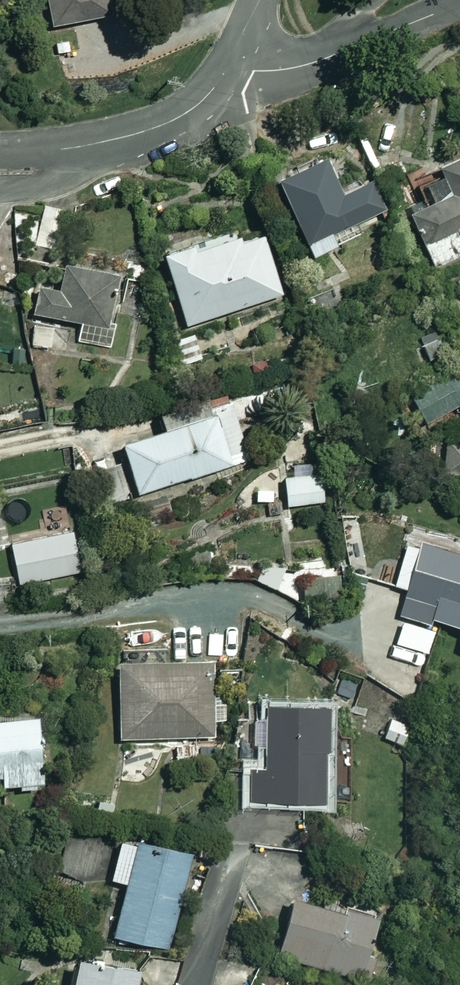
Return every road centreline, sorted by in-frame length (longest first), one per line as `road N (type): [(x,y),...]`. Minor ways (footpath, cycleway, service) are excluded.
road 1 (residential): [(0,151),(68,148),(166,124),(189,112),(225,69)]
road 2 (residential): [(459,2),(308,64),(225,69)]

